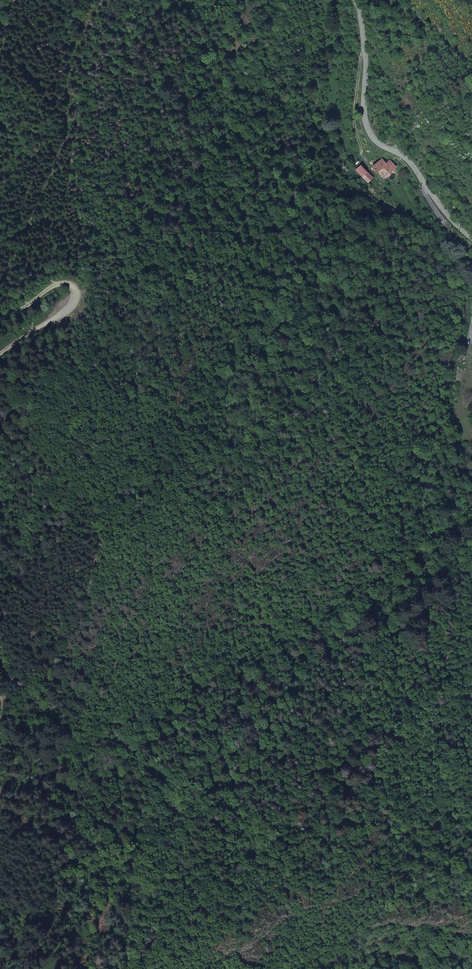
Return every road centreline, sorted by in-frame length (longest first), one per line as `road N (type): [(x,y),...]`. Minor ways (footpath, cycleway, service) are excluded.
road 1 (tertiary): [(355,0),(370,135),(405,157),(471,239)]
road 2 (track): [(0,359),(78,301),(75,285),(50,281),(0,316)]

